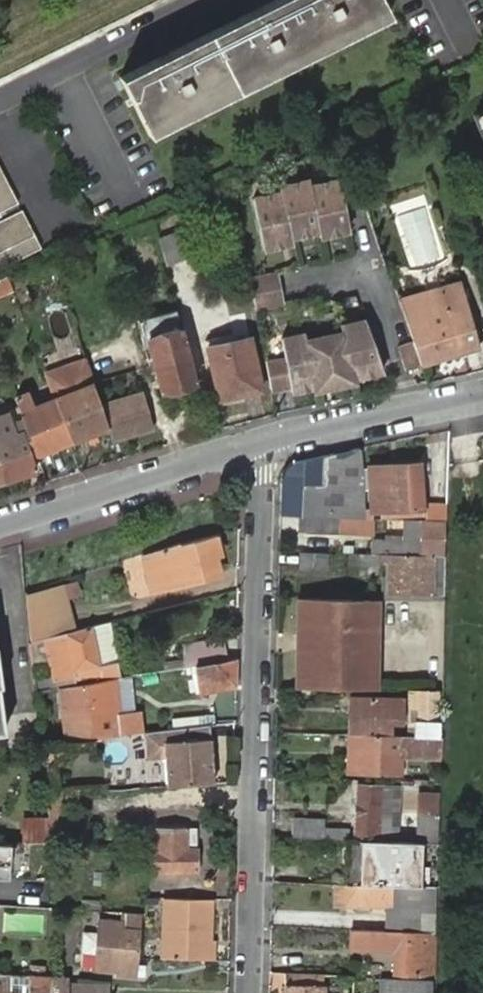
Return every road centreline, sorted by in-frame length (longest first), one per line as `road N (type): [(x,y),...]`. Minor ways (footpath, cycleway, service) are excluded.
road 1 (residential): [(246,992),(254,446)]
road 2 (residential): [(254,446),(0,524)]
road 3 (residential): [(482,394),(254,446)]

